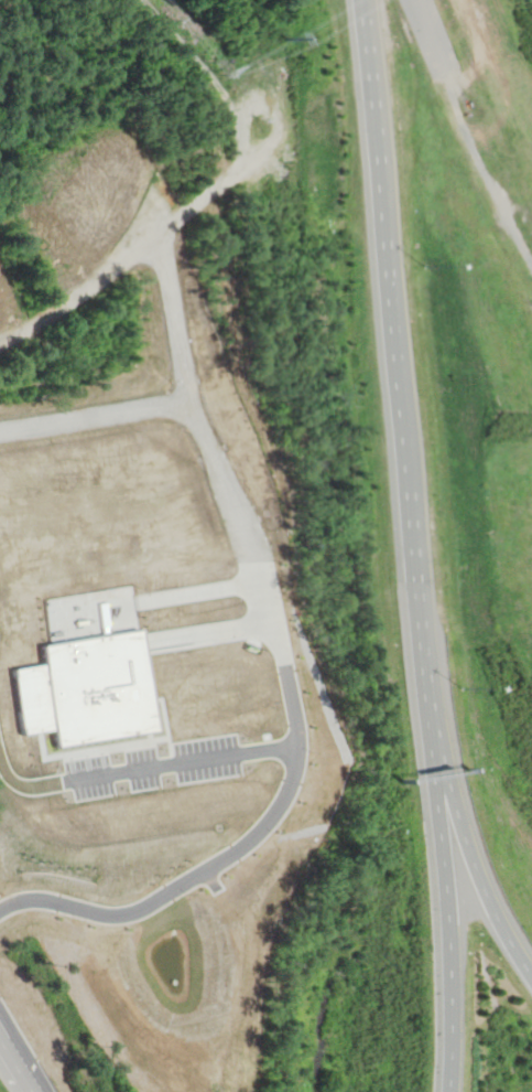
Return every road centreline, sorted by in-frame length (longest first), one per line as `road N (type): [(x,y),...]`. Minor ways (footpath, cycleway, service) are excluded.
road 1 (motorway): [(369,0),(430,700)]
road 2 (motorway): [(430,700),(441,971),(436,1091)]
road 3 (motorway): [(430,700),(471,877),(531,995)]

